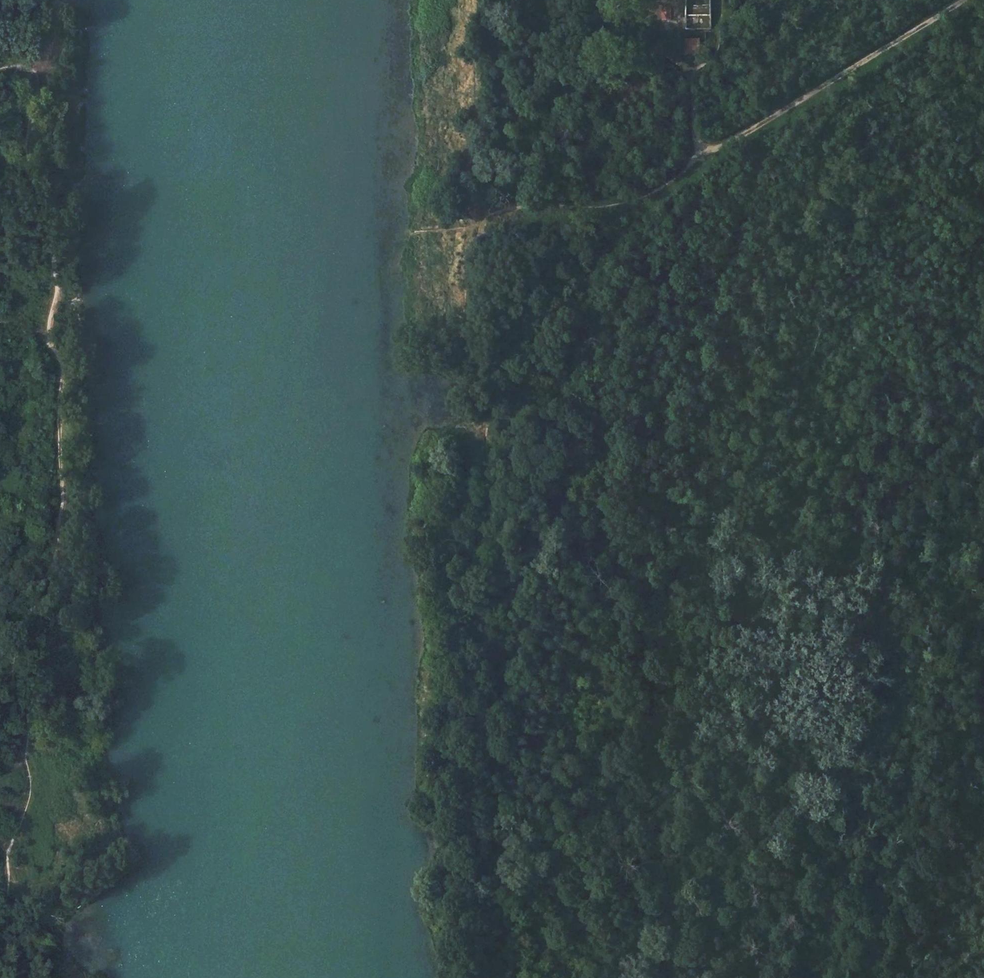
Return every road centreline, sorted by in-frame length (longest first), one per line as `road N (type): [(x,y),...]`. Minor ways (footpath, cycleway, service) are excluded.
road 1 (track): [(961,0),(719,148),(697,141),(690,70)]

